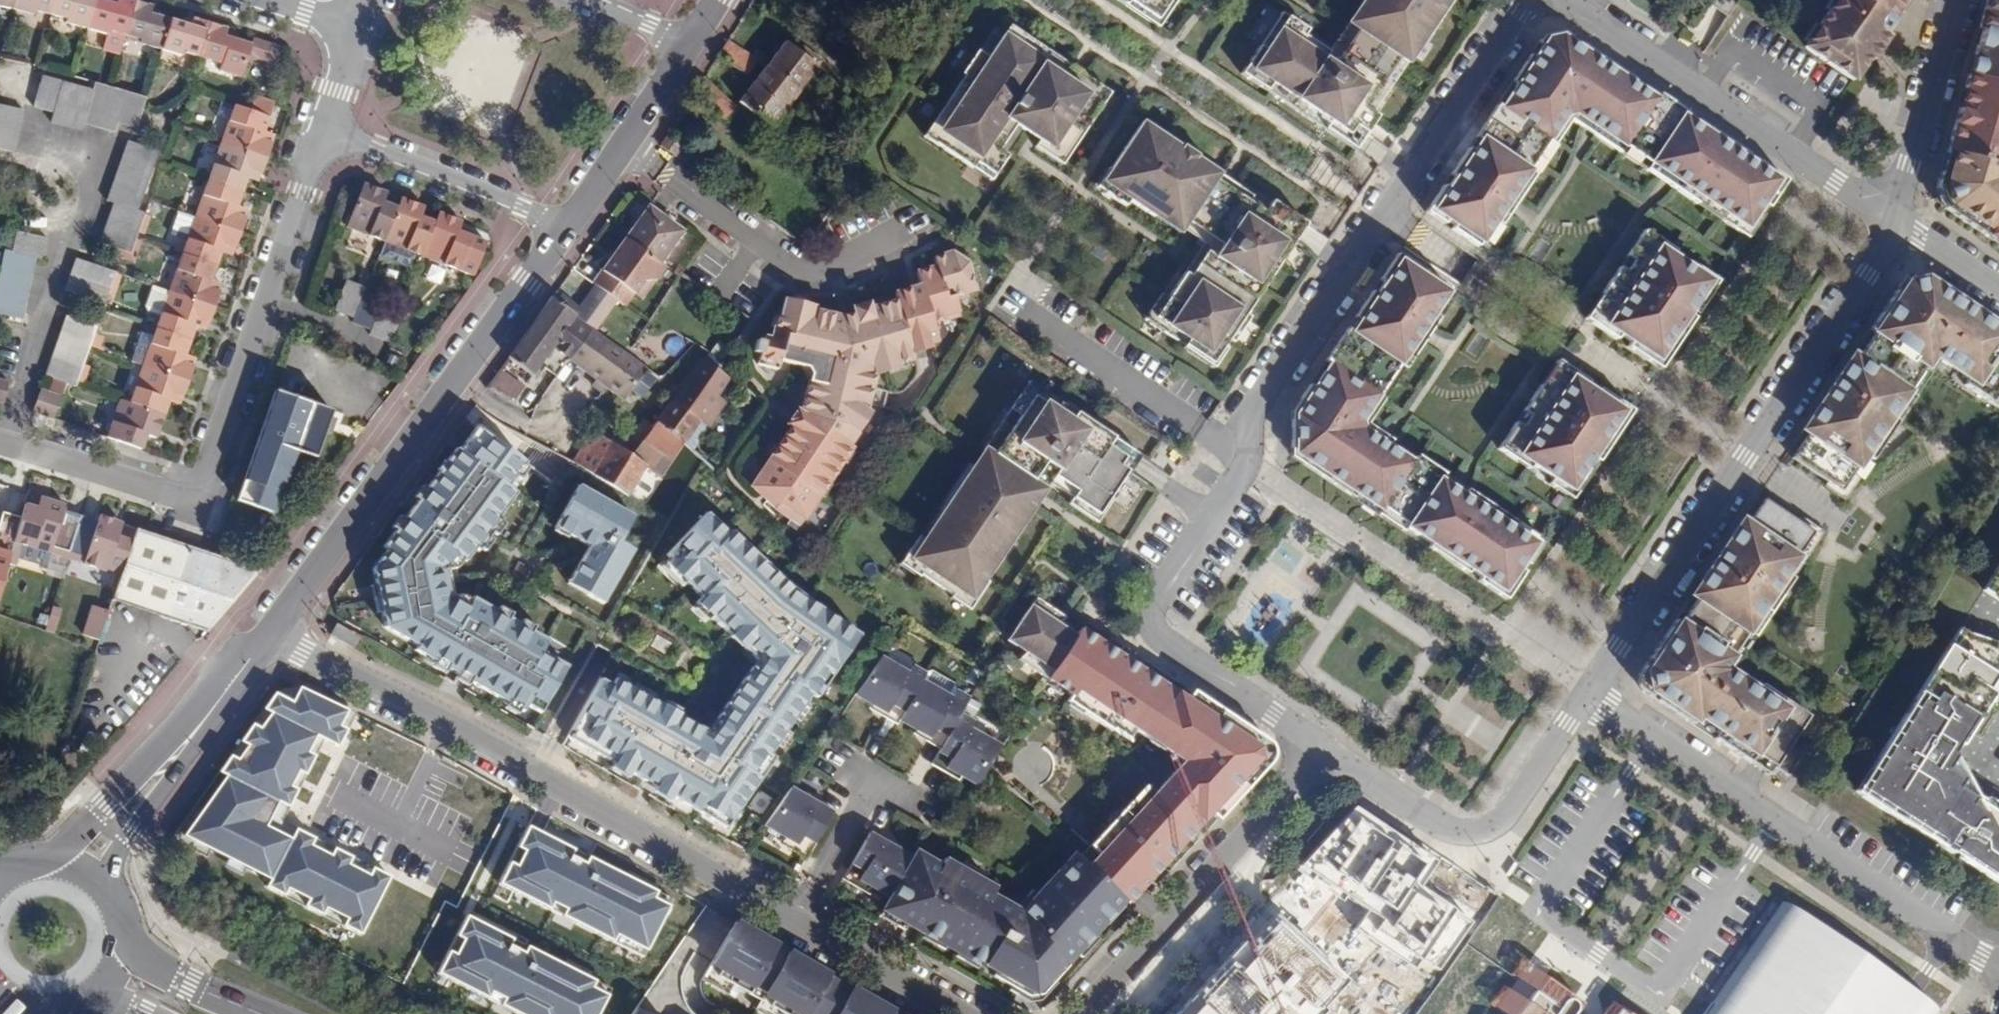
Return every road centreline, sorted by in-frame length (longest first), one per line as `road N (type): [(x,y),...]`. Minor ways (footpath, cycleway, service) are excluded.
road 1 (residential): [(1329,757),(1158,637),(1153,605),(1247,465),(1252,412),(1528,0)]
road 2 (residential): [(0,436),(193,498),(318,121)]
road 3 (residential): [(794,920),(466,727),(274,635)]
road 4 (residential): [(1898,224),(1589,695)]
road 5 (tertiary): [(274,635),(570,230)]
road 6 (residential): [(1981,957),(1589,695)]
road 7 (residential): [(1563,0),(1898,224)]
road 8 (residential): [(1329,757),(1083,1013)]
road 9 (residential): [(1589,695),(1509,813),(1495,828),(1466,836),(1452,836),(1329,757)]
road 10 (tertiary): [(274,635),(187,710),(39,875)]
road 11 (residential): [(624,153),(805,275),(904,227)]
road 12 (tertiary): [(105,907),(127,830),(274,635)]
road 13 (residential): [(318,121),(570,230)]
road 14 (residential): [(1953,0),(1898,224)]
road 15 (residential): [(954,1013),(794,920)]
road 16 (secondary): [(262,1013),(144,957),(112,927)]
road 17 (residential): [(794,920),(876,782)]
road 18 (tertiary): [(624,153),(693,44)]
road 19 (residential): [(1898,224),(1998,293)]

